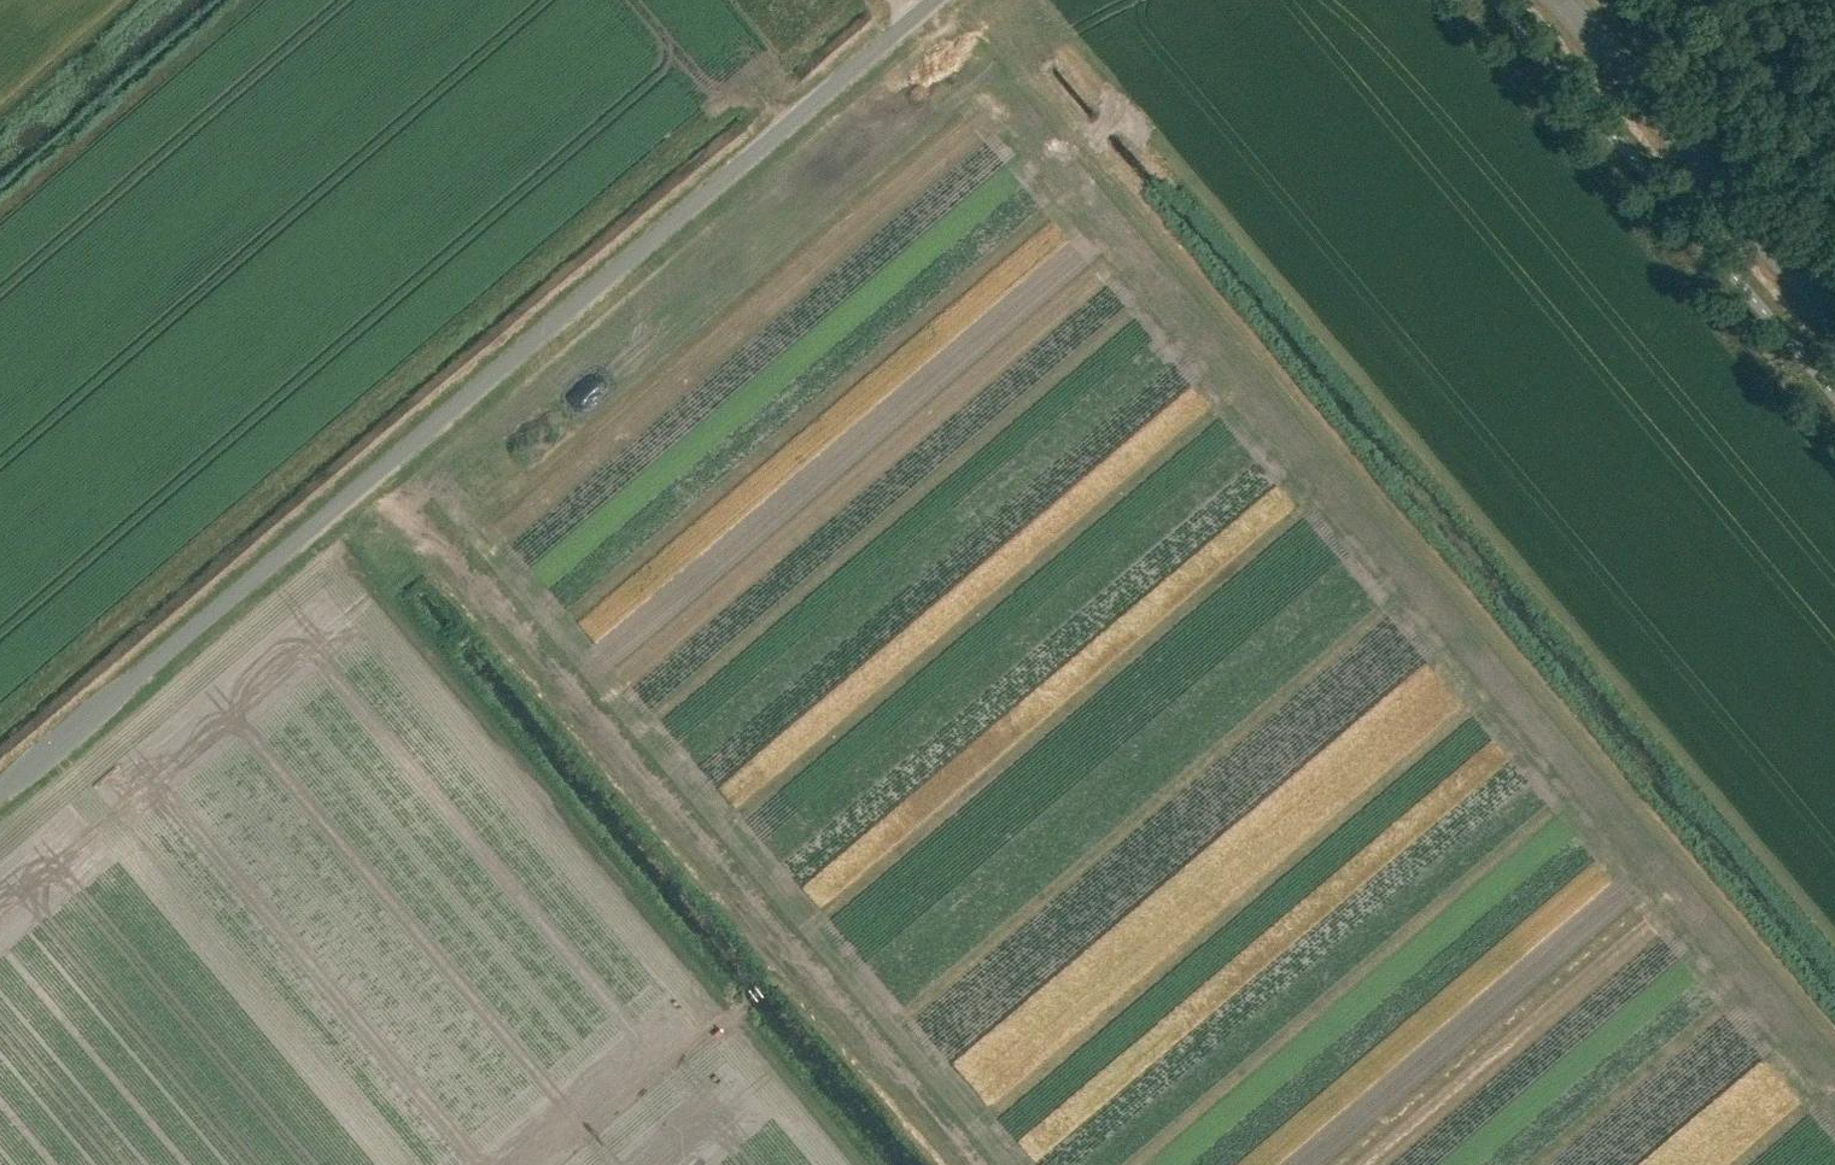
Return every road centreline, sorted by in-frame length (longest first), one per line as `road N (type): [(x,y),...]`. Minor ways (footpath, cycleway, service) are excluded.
road 1 (unclassified): [(0,795),(937,0)]
road 2 (tertiary): [(1834,319),(1563,0)]

